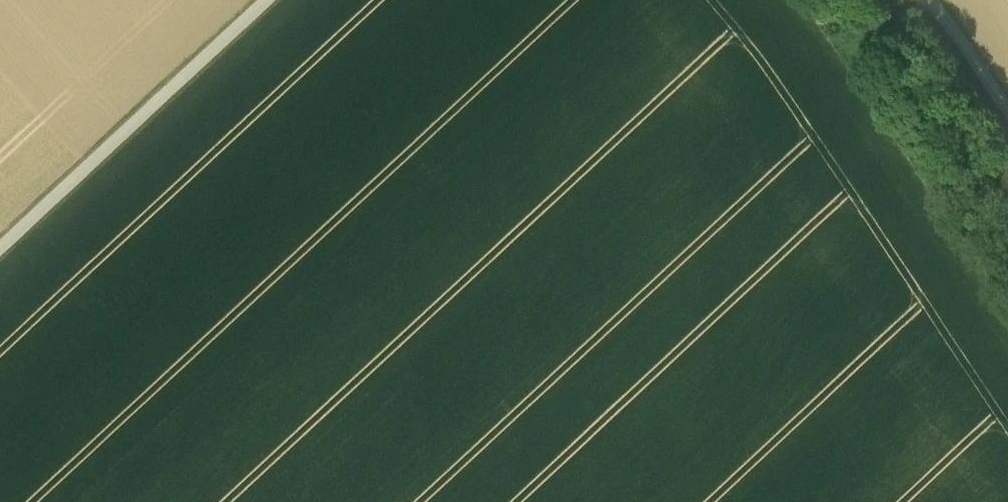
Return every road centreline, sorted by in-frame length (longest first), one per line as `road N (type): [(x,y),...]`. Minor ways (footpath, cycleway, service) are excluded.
road 1 (track): [(259,0),(0,242)]

